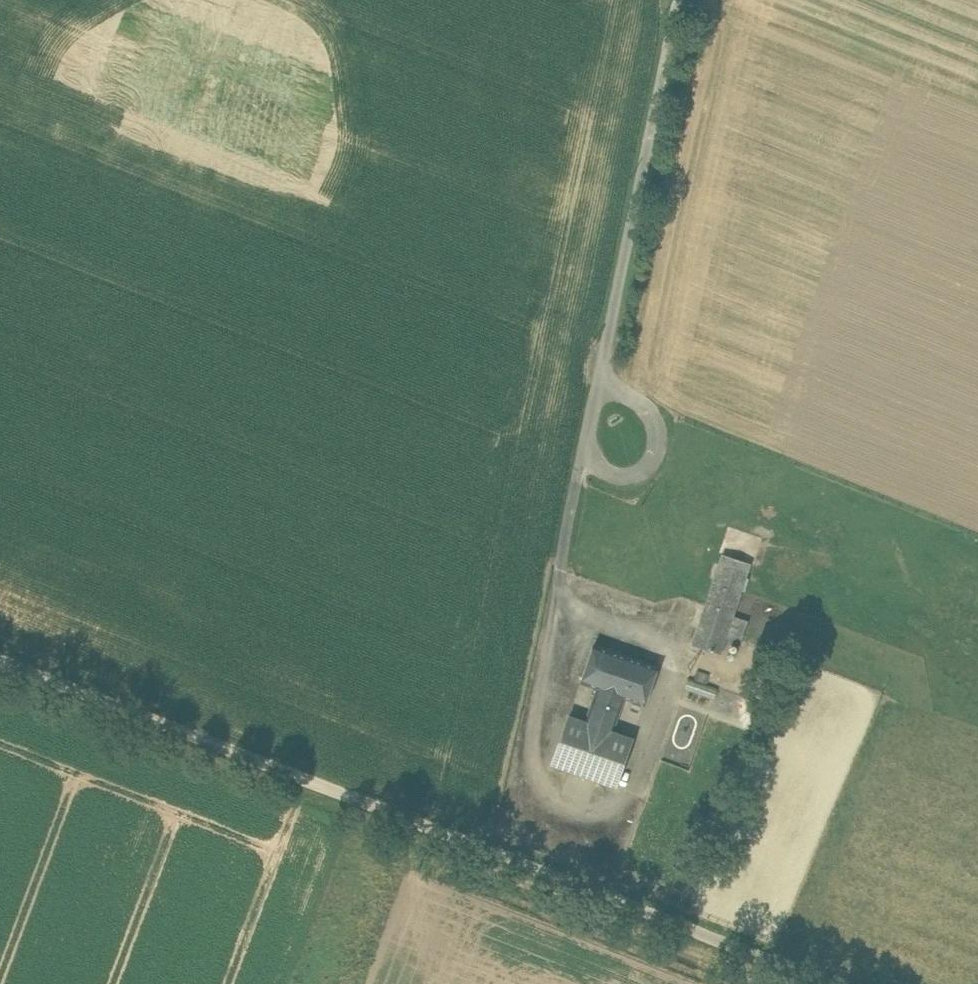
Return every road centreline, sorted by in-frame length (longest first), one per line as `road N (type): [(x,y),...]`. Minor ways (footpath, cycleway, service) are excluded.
road 1 (unclassified): [(821,983),(0,658)]

